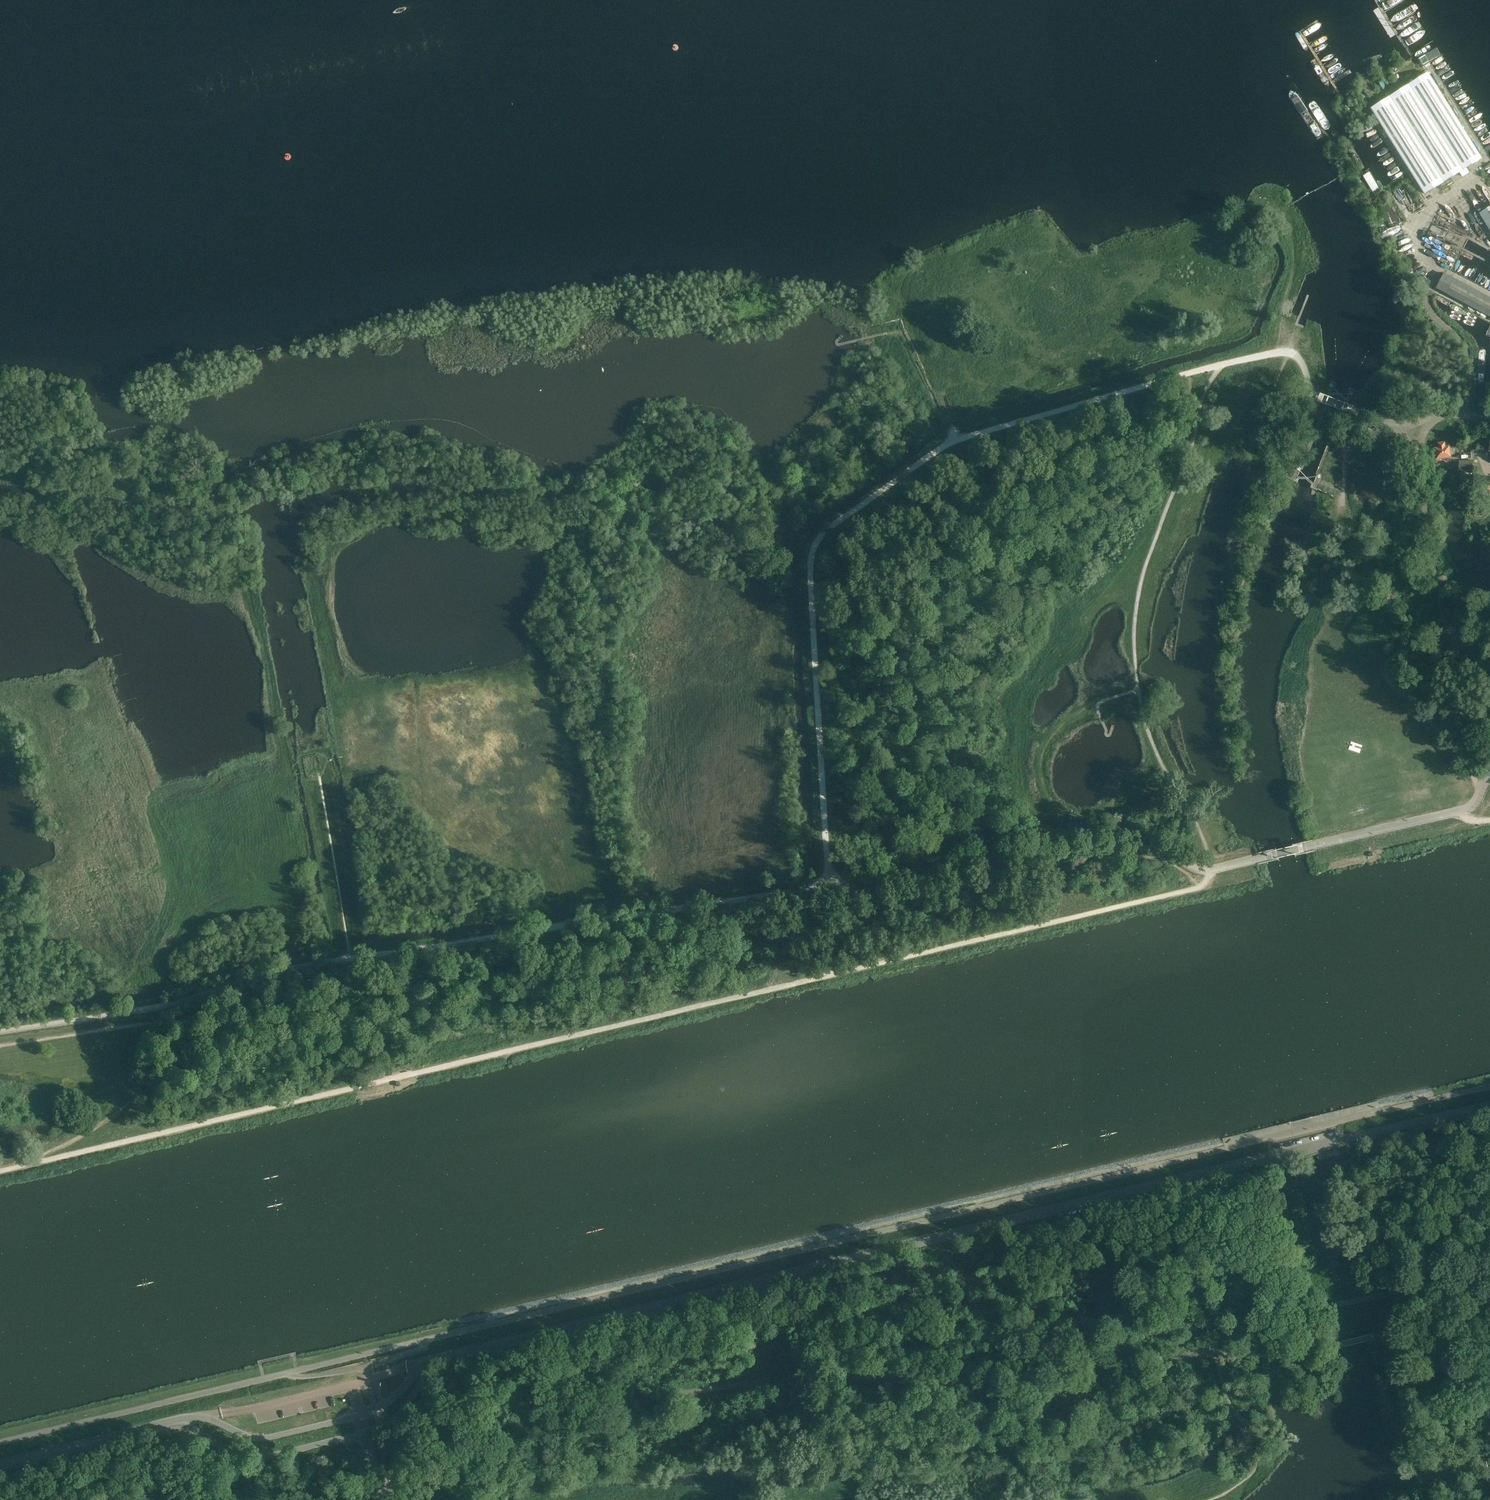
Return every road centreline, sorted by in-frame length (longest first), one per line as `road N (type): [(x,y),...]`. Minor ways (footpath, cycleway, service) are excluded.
road 1 (tertiary): [(446,1356),(1489,1104)]
road 2 (tertiary): [(168,1422),(241,1454),(272,1455),(380,1427),(446,1356)]
road 3 (tertiary): [(446,1356),(421,1366),(375,1410),(283,1436),(257,1439),(204,1419),(168,1422)]
road 4 (tertiary): [(0,1463),(168,1422)]

